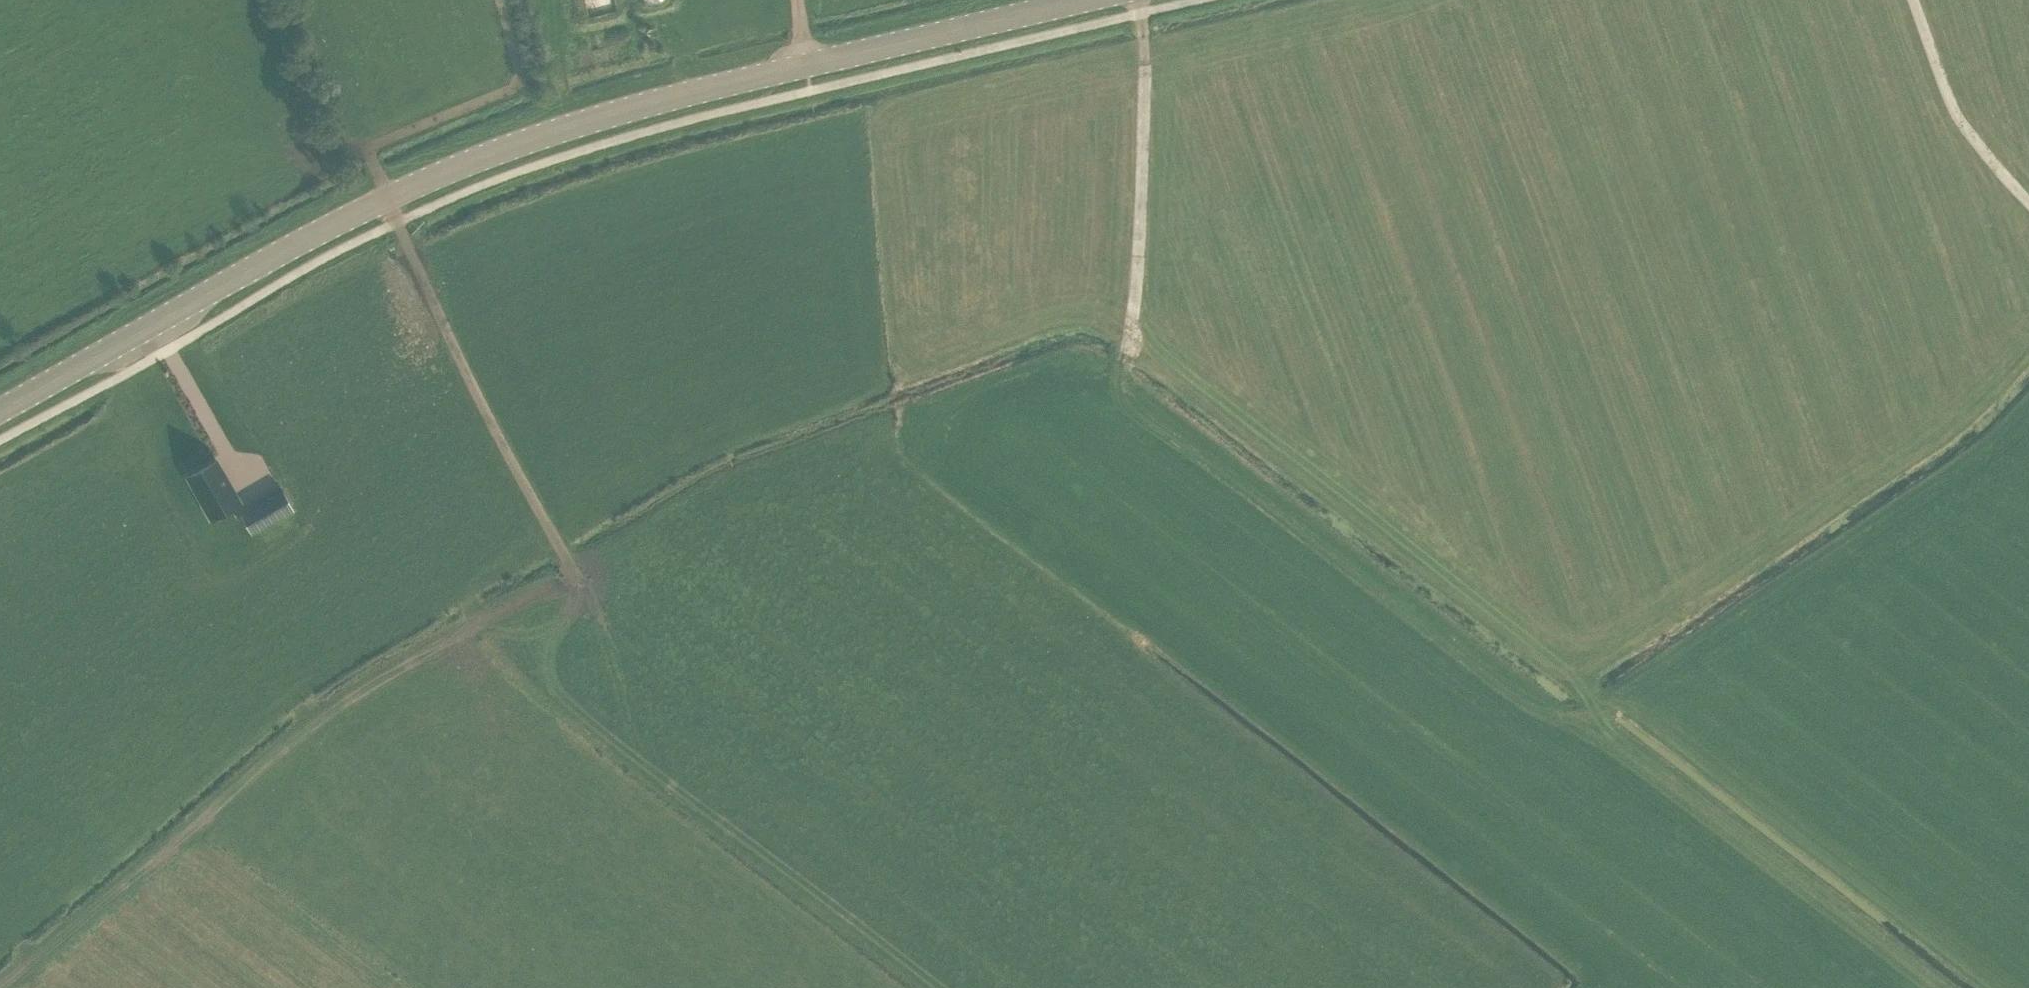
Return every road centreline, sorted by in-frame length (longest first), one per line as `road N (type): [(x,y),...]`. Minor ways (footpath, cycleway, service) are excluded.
road 1 (tertiary): [(0,411),(330,227),(487,156),(673,98),(1086,0)]
road 2 (track): [(387,199),(479,399),(575,574),(319,713),(0,987)]
road 3 (track): [(1118,375),(1135,333),(1153,65),(1136,0)]
road 4 (track): [(2028,207),(1956,118),(1914,0)]

